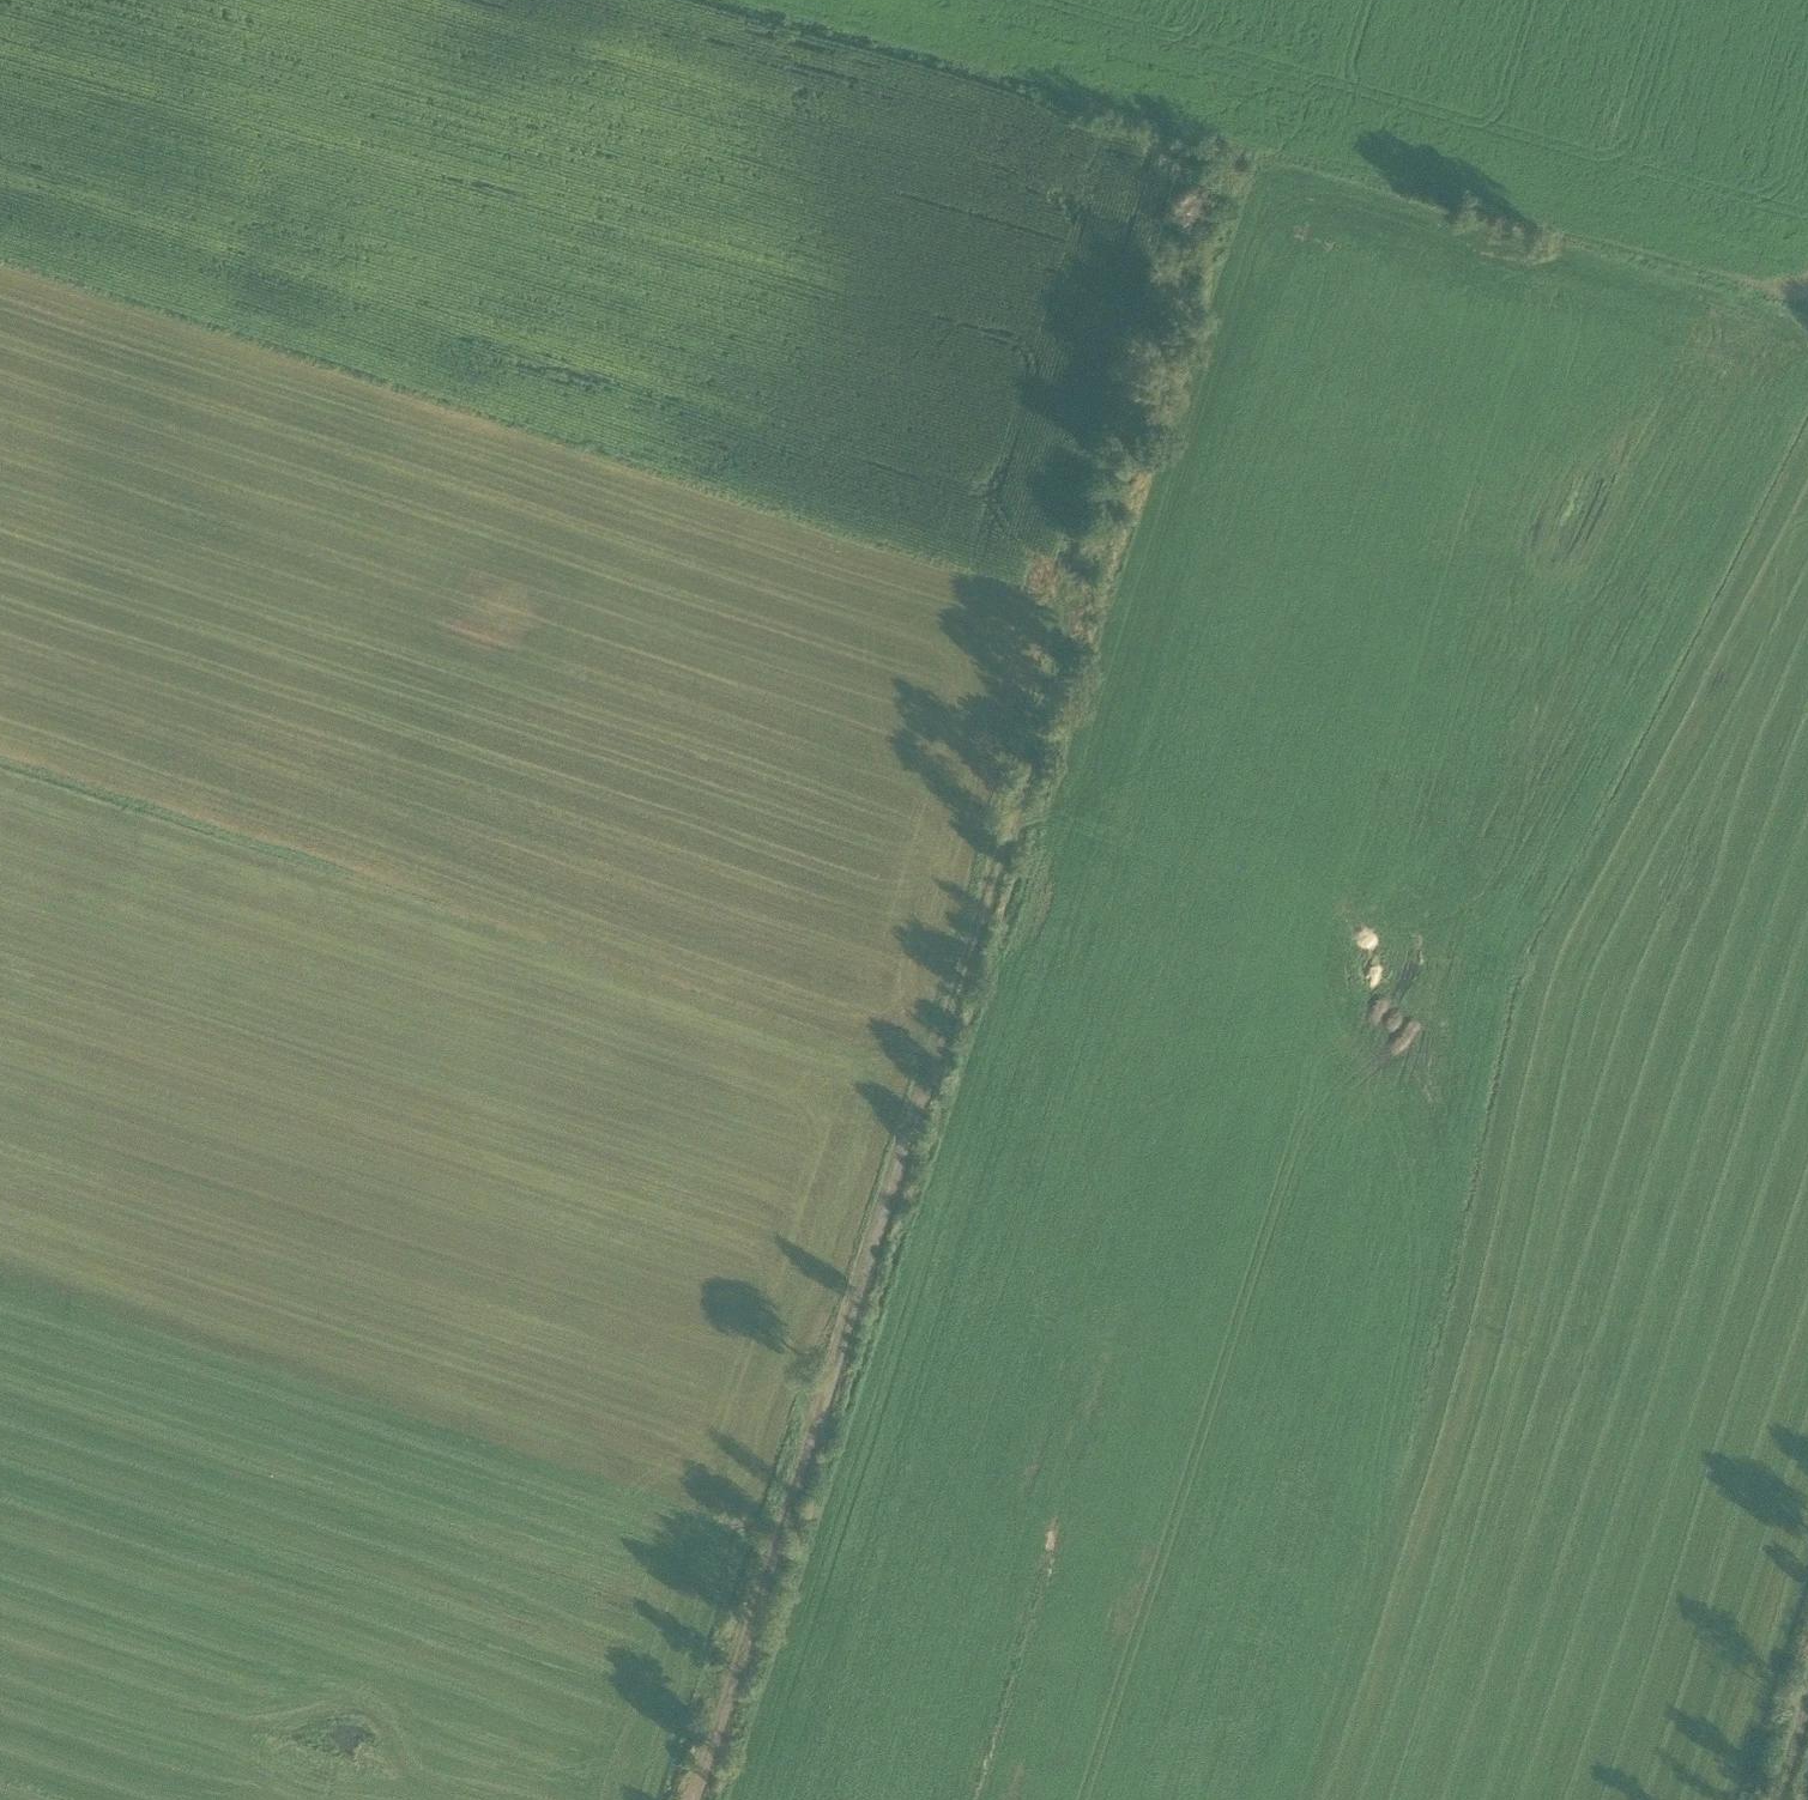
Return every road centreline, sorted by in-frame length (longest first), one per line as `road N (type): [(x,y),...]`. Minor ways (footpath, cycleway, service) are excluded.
road 1 (track): [(696,1799),(1080,603)]

